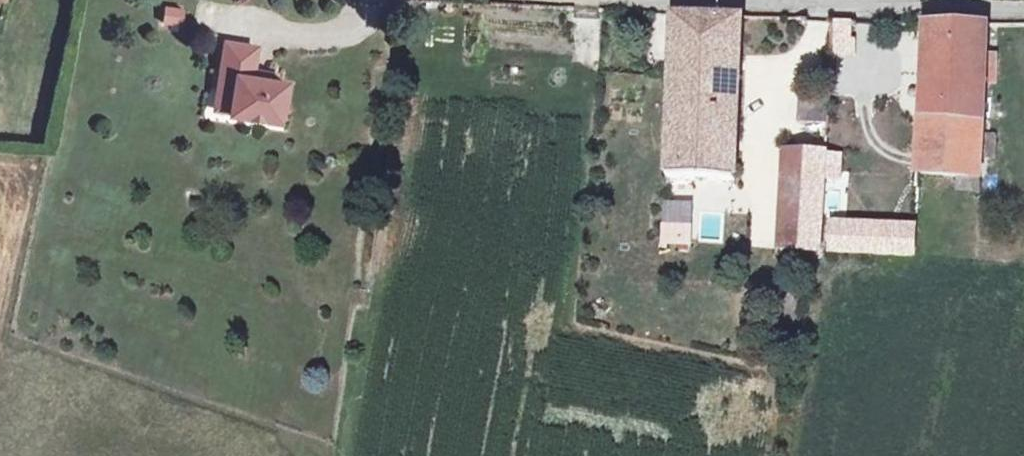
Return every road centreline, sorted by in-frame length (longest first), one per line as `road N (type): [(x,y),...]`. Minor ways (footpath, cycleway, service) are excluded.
road 1 (residential): [(1023,7),(838,0)]

